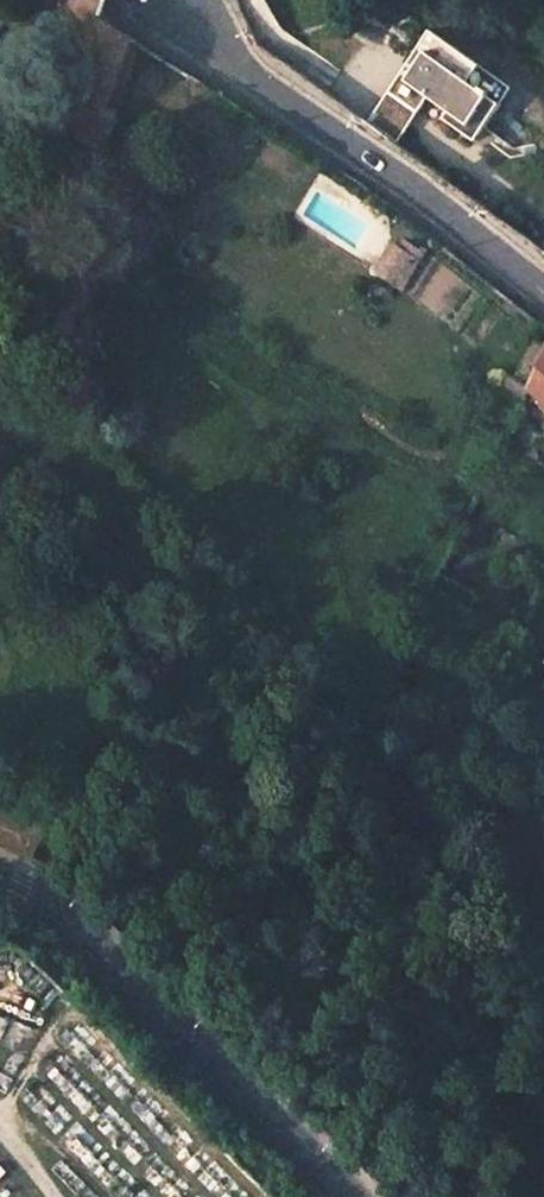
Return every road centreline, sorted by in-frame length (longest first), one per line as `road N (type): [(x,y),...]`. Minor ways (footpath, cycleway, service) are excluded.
road 1 (tertiary): [(0,877),(47,903),(344,1196)]
road 2 (unclassified): [(543,293),(414,184),(233,60),(203,0)]

